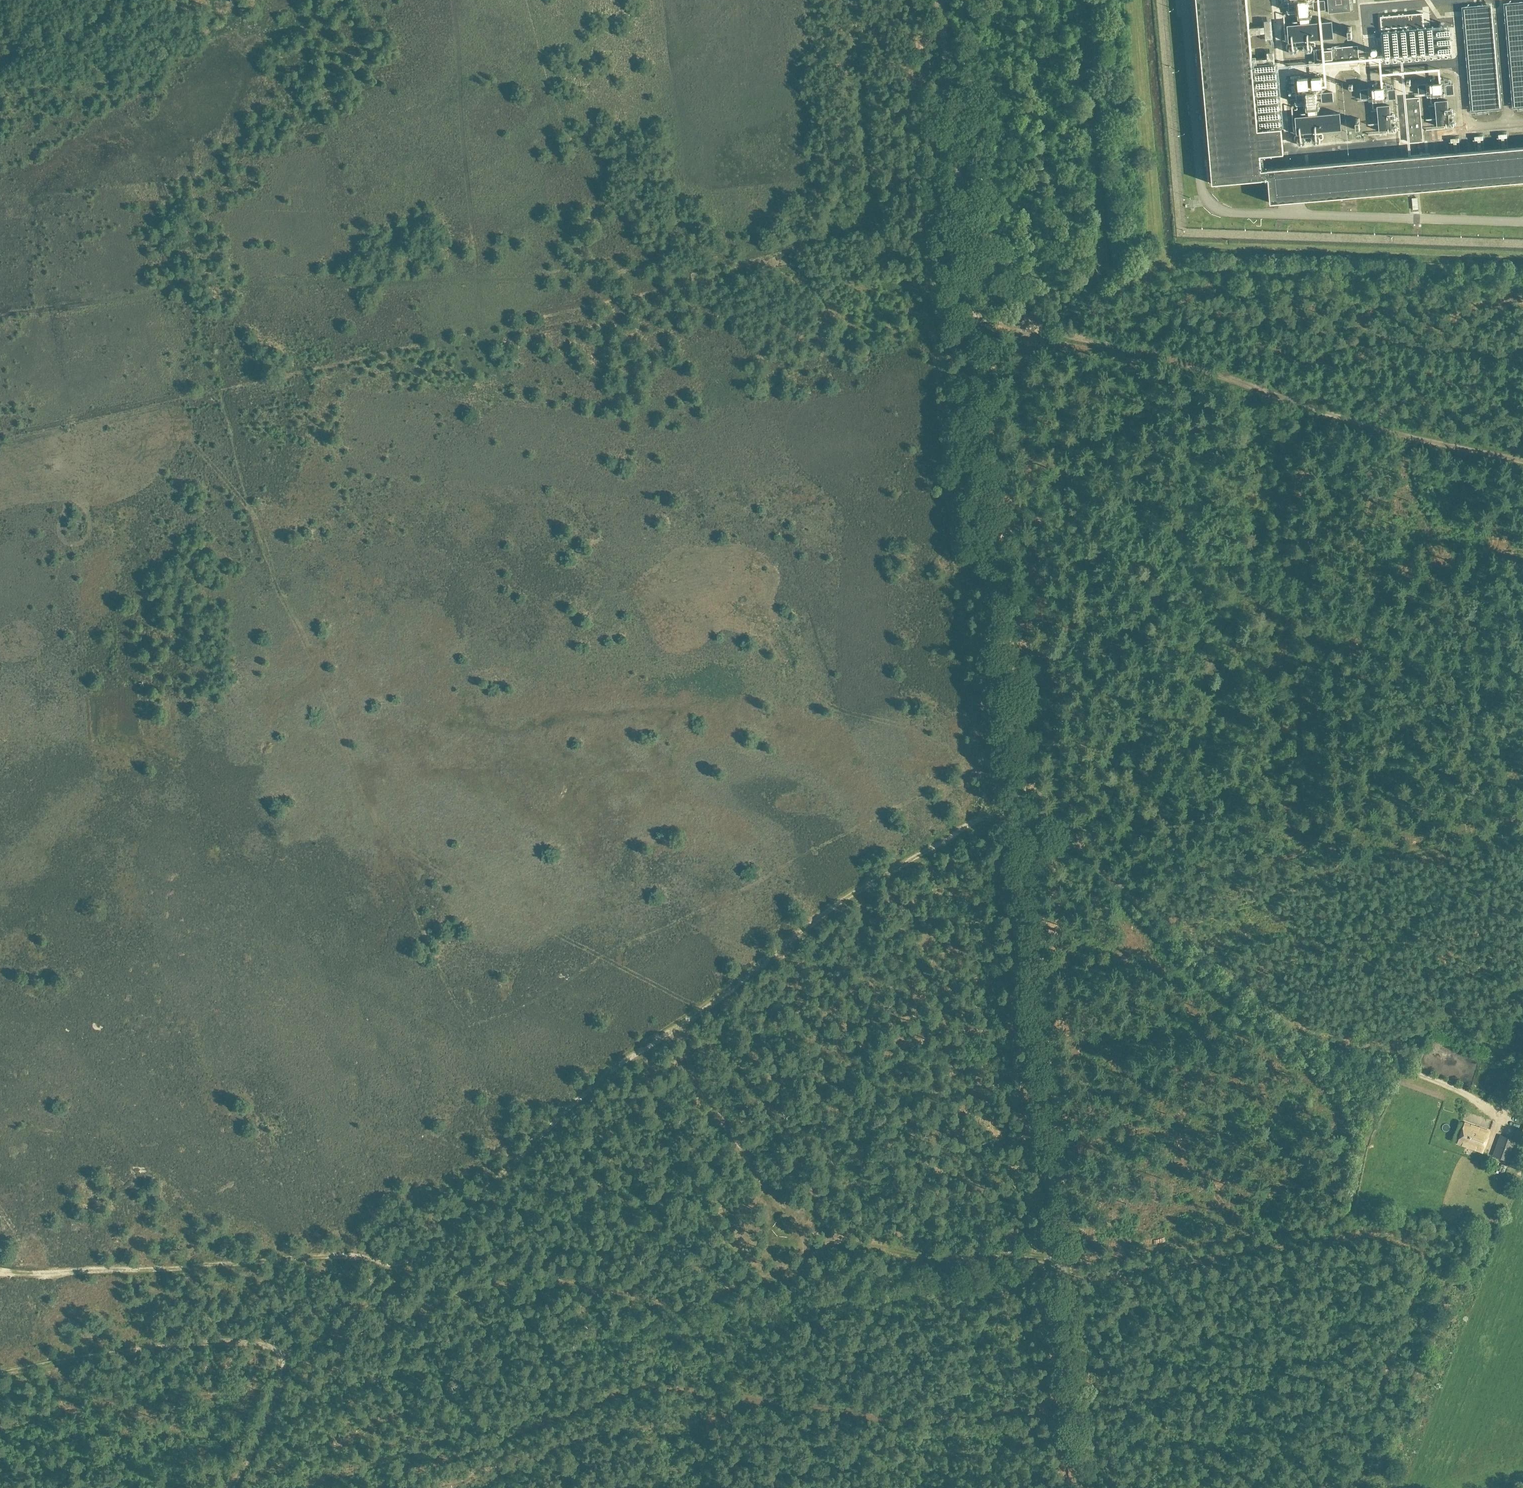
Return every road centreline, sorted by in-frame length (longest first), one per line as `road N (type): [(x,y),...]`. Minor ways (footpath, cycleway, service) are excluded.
road 1 (track): [(0,1268),(53,1272),(317,1256),(408,1266),(571,1106),(838,905),(977,819),(1017,804),(1297,1043)]
road 2 (unclassified): [(1086,1487),(939,0)]
road 3 (track): [(1271,396),(1310,857),(1132,897)]
road 4 (track): [(968,309),(1522,466)]
road 5 (track): [(301,1334),(376,1326),(497,1279),(597,1278),(719,1294),(786,1259)]
road 6 (track): [(408,1266),(367,1306),(287,1346),(235,1487)]
road 7 (track): [(786,1259),(1000,1247),(1063,1257)]
road 8 (track): [(786,1259),(766,1192),(698,1079),(688,1020)]

